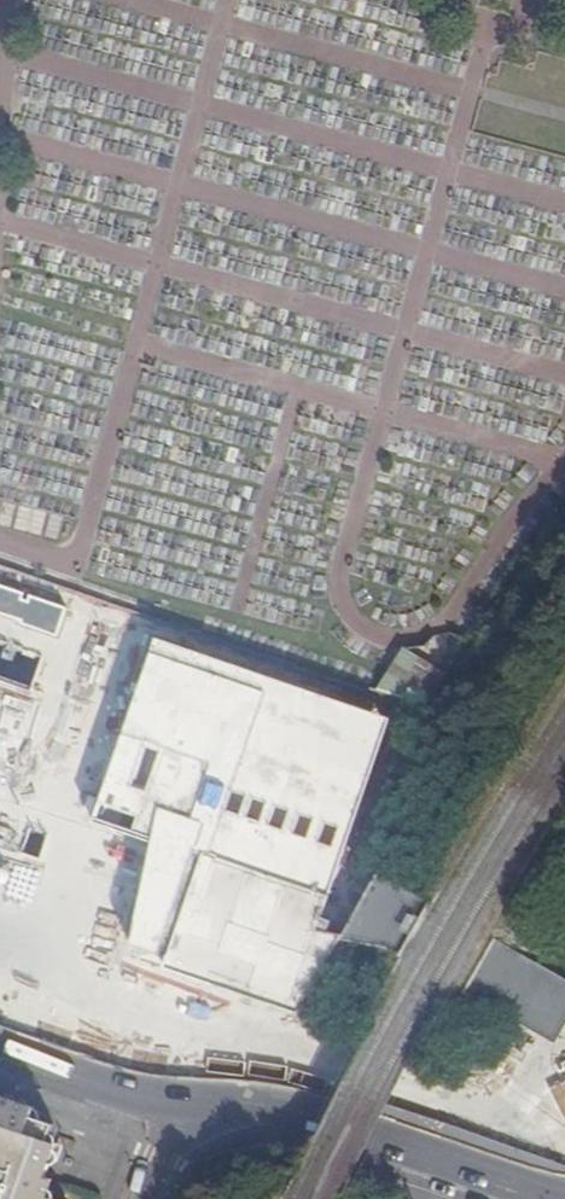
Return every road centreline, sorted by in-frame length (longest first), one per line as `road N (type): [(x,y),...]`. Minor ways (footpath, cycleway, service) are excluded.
road 1 (primary): [(520,1183),(191,1107)]
road 2 (primary): [(0,1045),(191,1107)]

